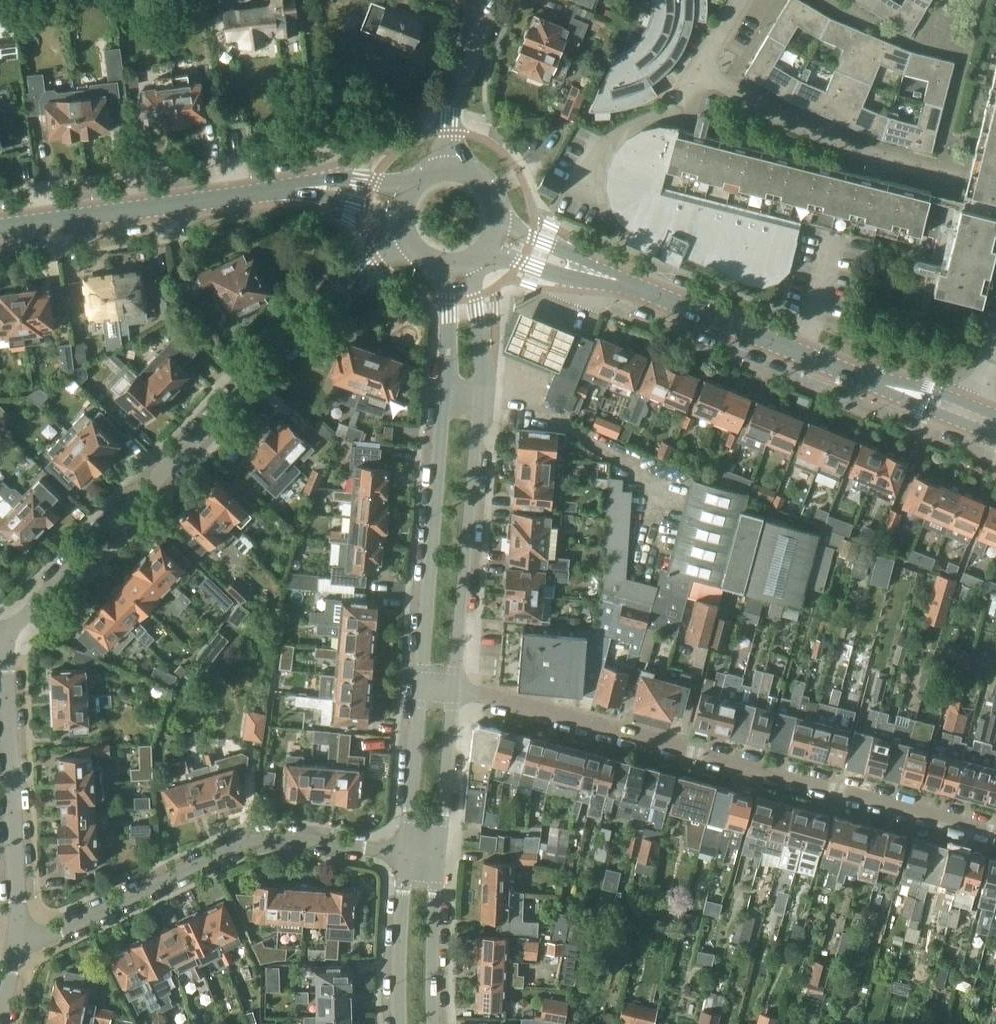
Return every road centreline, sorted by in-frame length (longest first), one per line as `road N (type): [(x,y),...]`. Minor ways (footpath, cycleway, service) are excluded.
road 1 (residential): [(995,828),(454,689)]
road 2 (residential): [(11,629),(366,262),(405,239)]
road 3 (tertiary): [(971,413),(500,237)]
road 4 (residential): [(408,852),(264,838),(59,931),(16,941)]
road 5 (tertiary): [(0,225),(294,189),(402,204)]
road 6 (residential): [(995,189),(872,157),(783,120),(703,73),(740,0)]
road 7 (residential): [(16,941),(11,629)]
road 8 (residential): [(446,389),(420,686)]
road 9 (residential): [(454,689),(483,394)]
road 10 (residential): [(408,852),(401,1023)]
road 11 (residential): [(491,0),(453,95),(451,163)]
road 12 (residential): [(435,1023),(439,855)]
road 13 (residential): [(439,855),(454,689)]
road 14 (residential): [(420,686),(408,852)]
road 15 (residential): [(483,394),(475,295),(481,259)]
road 16 (residential): [(438,266),(448,299),(446,389)]

